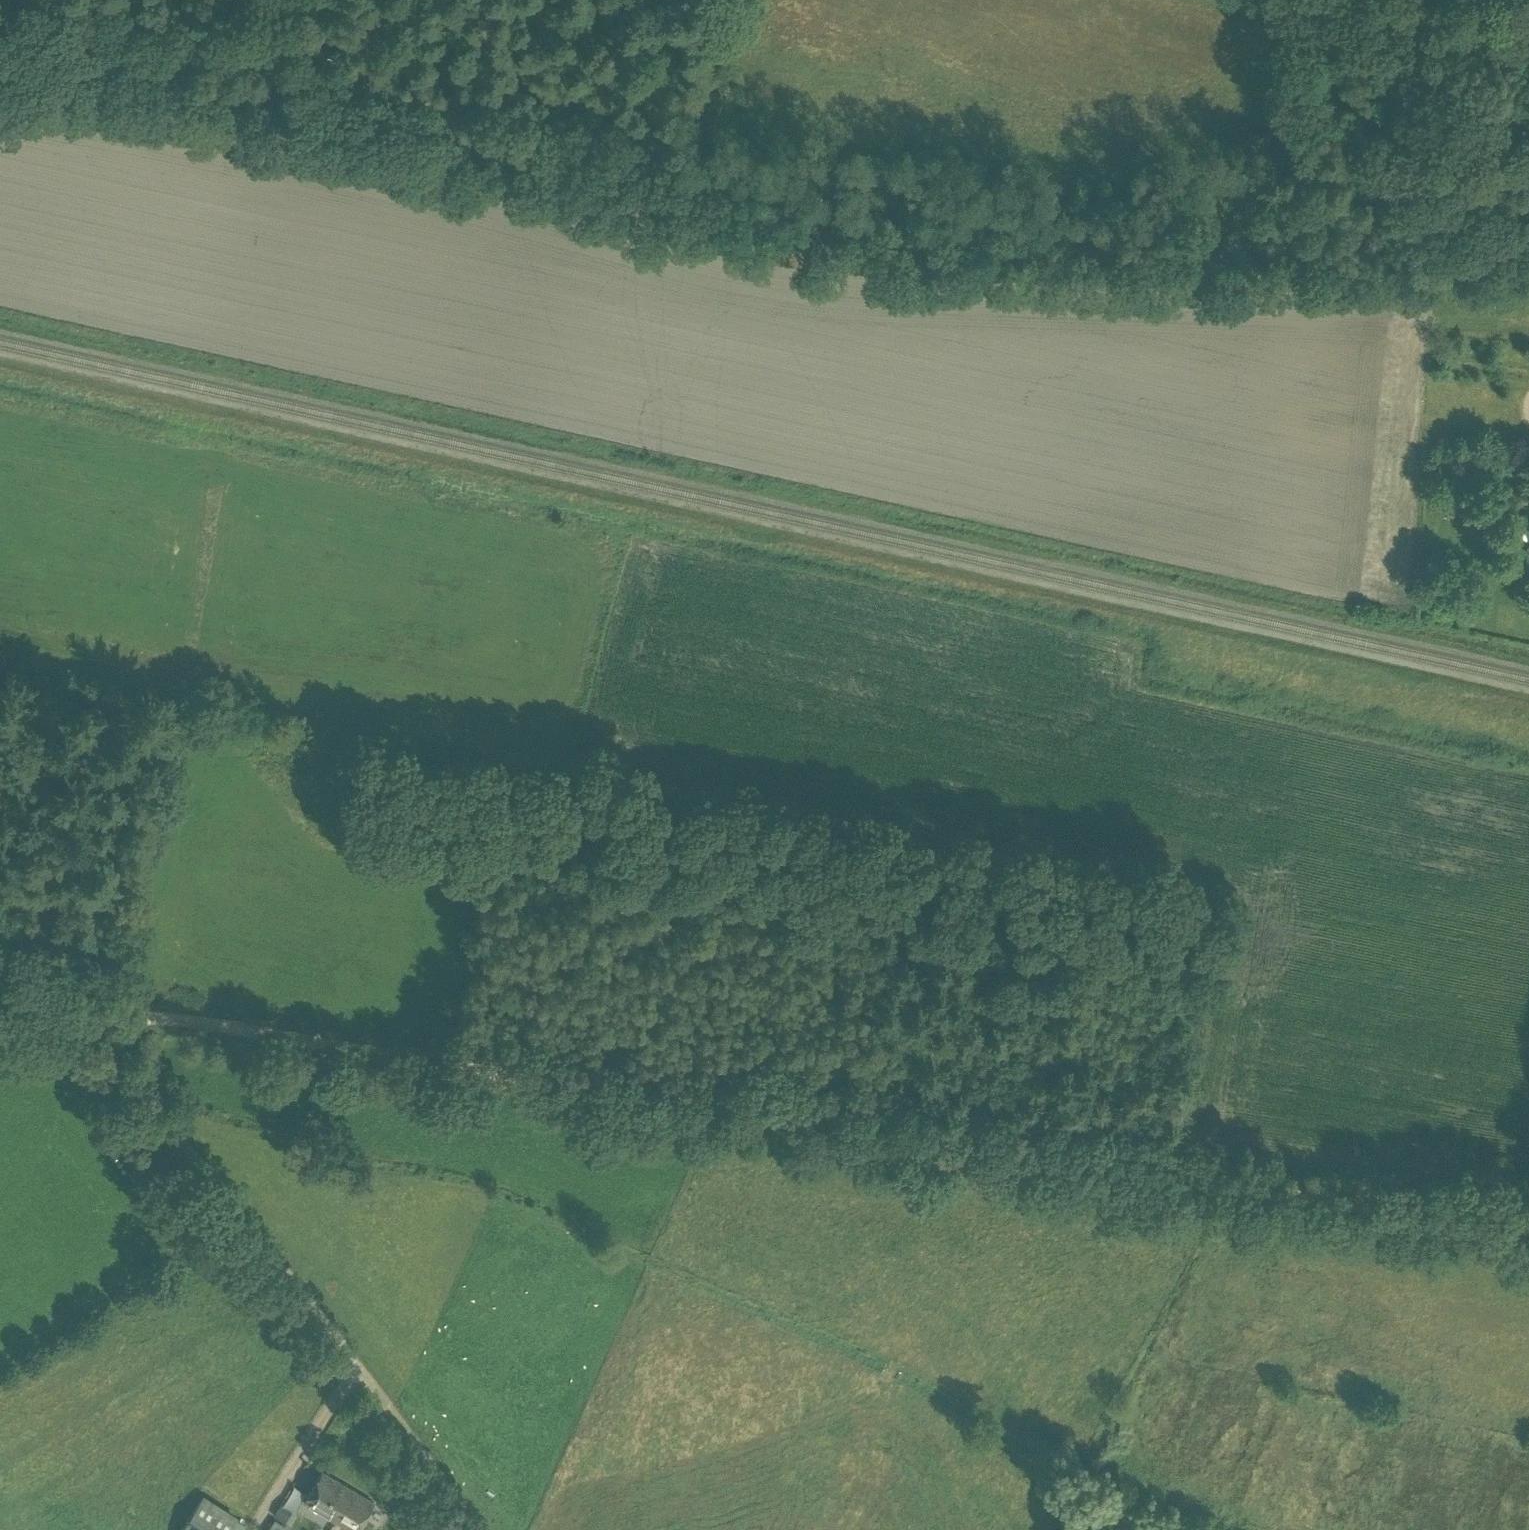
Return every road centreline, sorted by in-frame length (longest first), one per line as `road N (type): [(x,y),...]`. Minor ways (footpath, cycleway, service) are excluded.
road 1 (track): [(0,978),(76,1008),(1144,1177),(1528,1226)]
road 2 (track): [(76,1008),(460,1504),(456,1529)]
road 3 (track): [(1386,0),(1528,50)]

